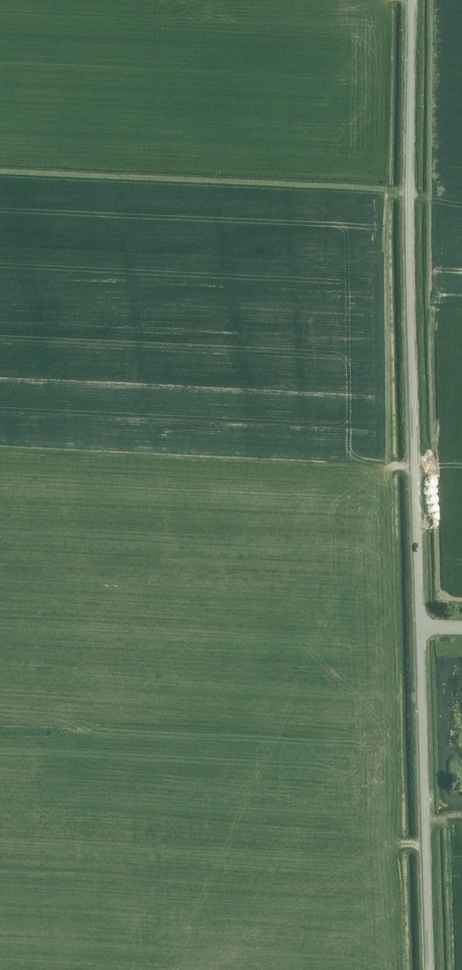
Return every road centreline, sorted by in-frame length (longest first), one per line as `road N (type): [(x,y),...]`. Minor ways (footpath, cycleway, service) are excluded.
road 1 (unclassified): [(429,969),(413,467),(412,0)]

